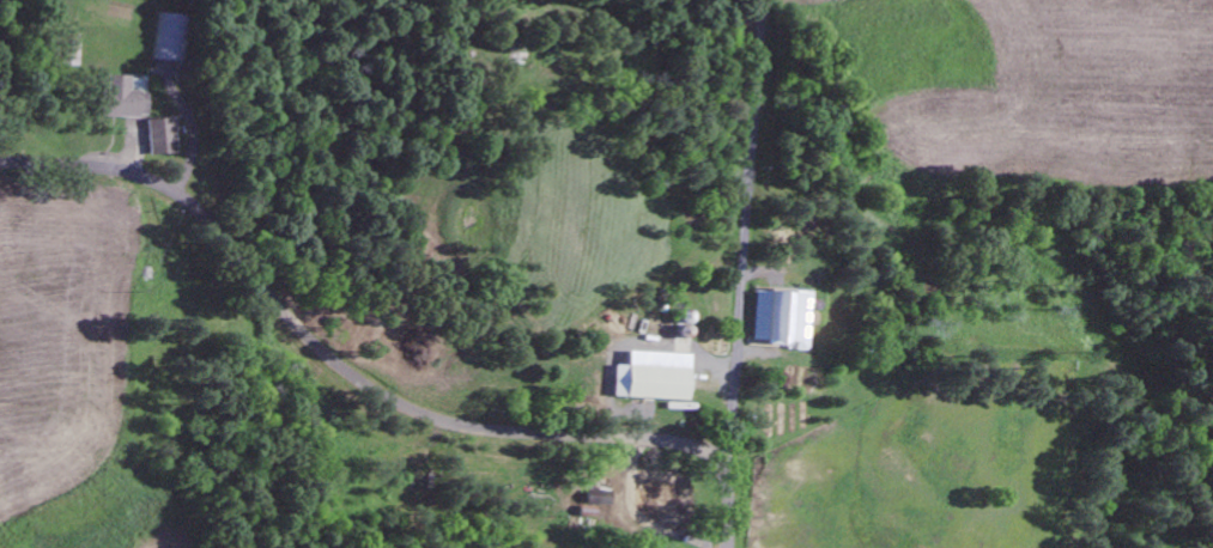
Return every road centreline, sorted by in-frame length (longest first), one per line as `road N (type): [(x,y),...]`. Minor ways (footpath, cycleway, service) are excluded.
road 1 (residential): [(727,547),(727,487),(721,469),(695,445),(489,428),(425,413),(366,380),(287,316),(230,246),(168,191),(117,172),(0,164)]
road 2 (residential): [(727,487),(761,0)]

